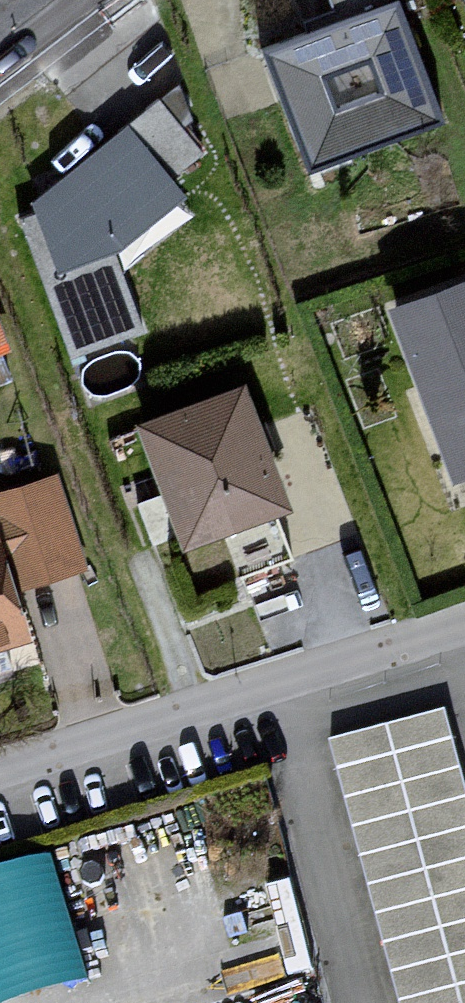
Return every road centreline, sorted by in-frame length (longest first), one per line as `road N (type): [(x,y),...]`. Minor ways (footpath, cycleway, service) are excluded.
road 1 (residential): [(464,626),(0,775)]

